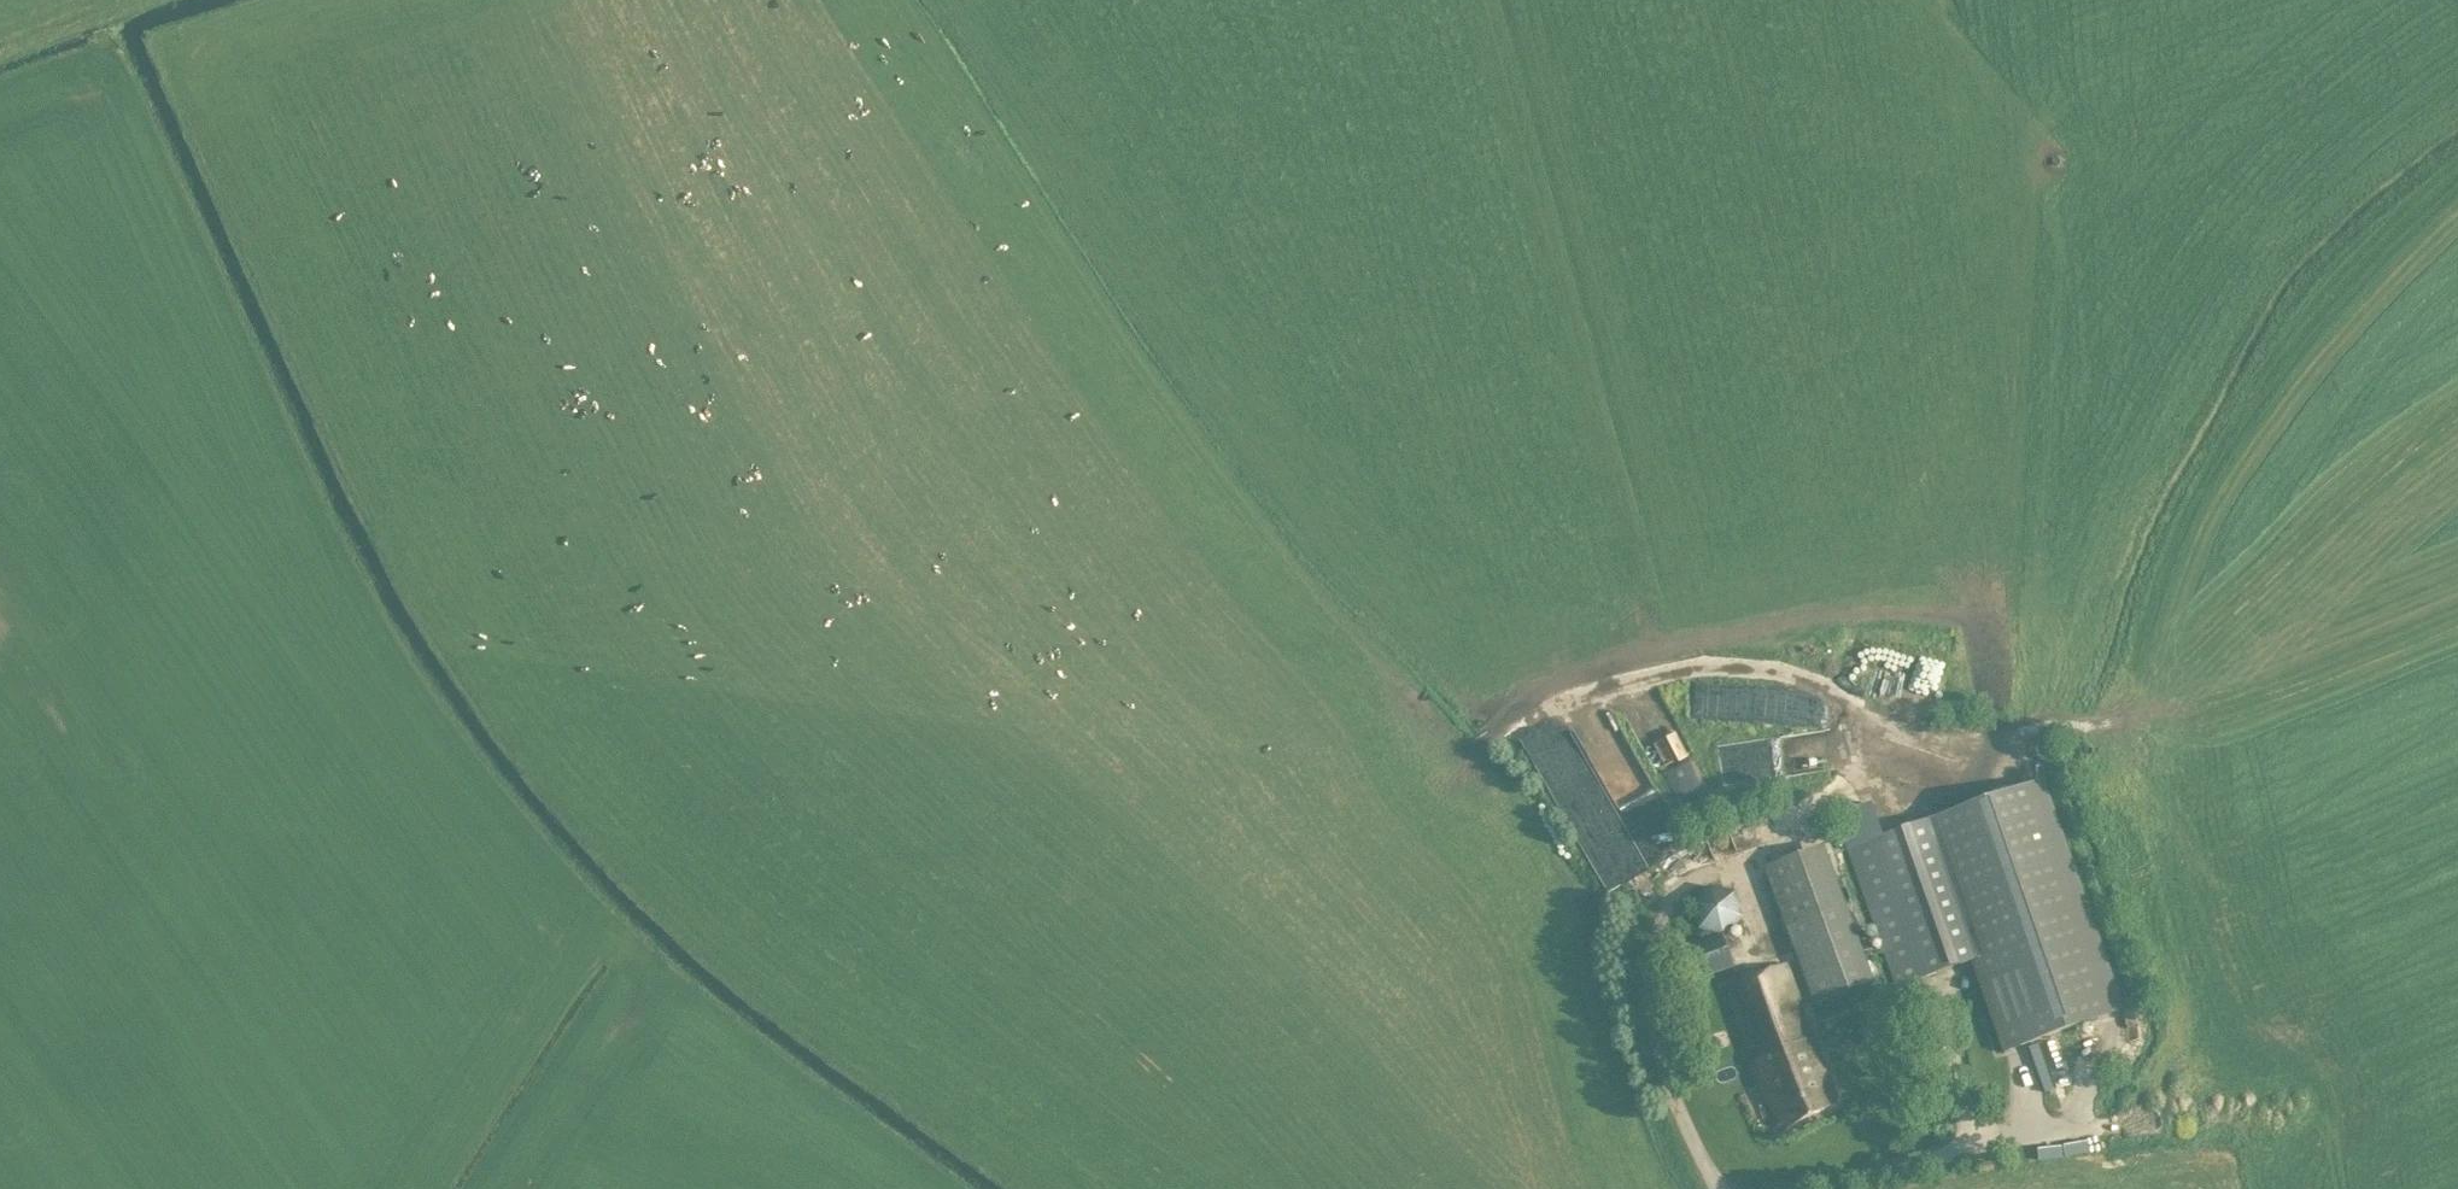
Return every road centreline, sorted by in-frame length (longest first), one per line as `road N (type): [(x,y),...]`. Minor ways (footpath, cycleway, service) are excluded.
road 1 (unclassified): [(1777,1188),(2089,1120)]

